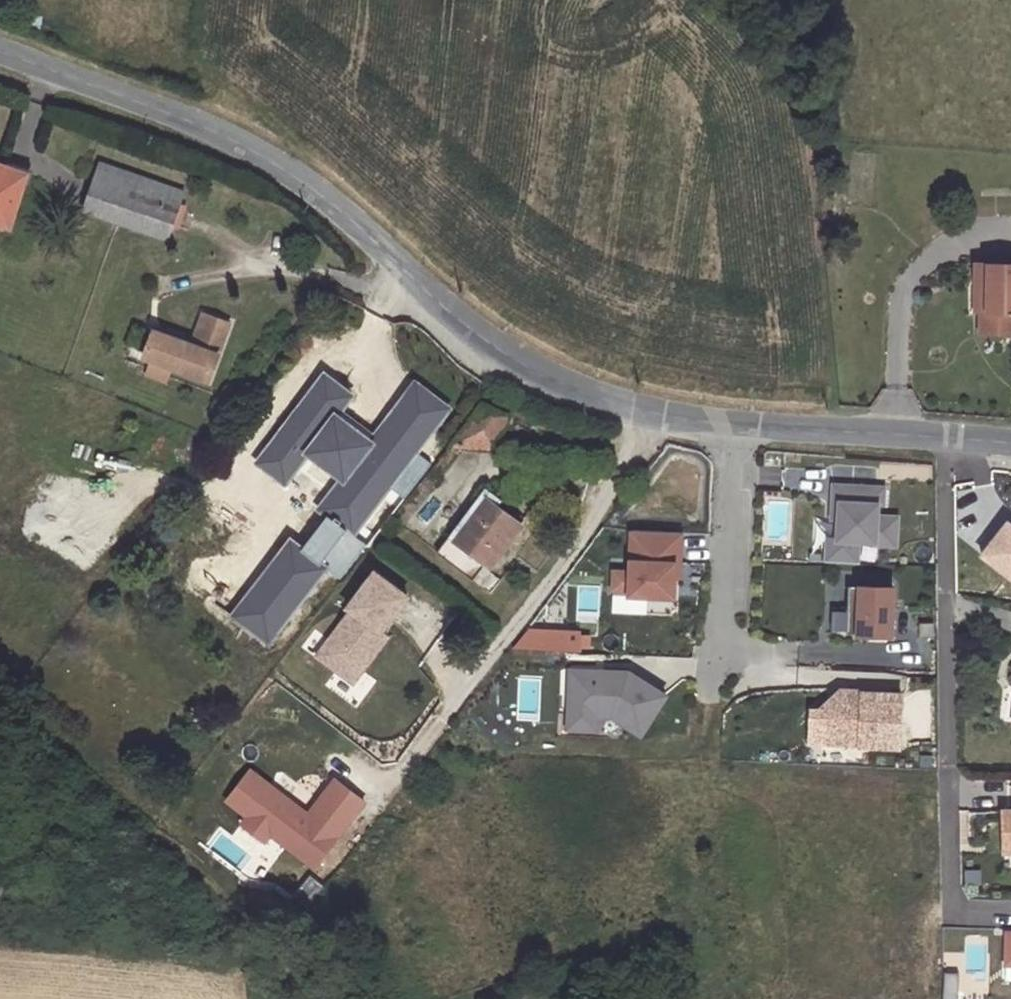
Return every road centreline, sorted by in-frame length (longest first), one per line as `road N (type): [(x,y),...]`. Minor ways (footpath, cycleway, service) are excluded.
road 1 (tertiary): [(731,424),(640,410),(505,357),(305,177),(148,105),(0,53)]
road 2 (tertiary): [(1010,444),(731,424)]
road 3 (residential): [(731,424),(719,653)]

